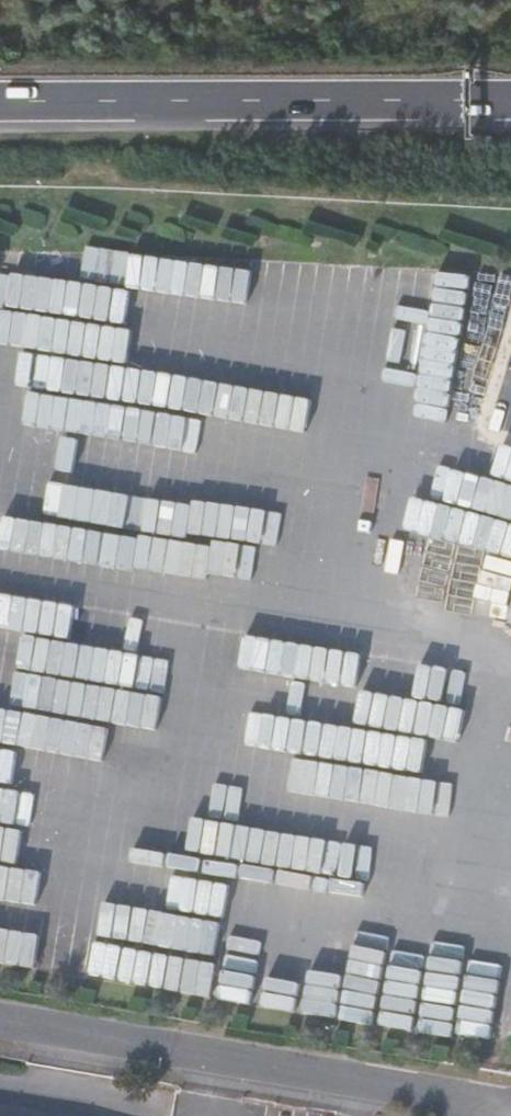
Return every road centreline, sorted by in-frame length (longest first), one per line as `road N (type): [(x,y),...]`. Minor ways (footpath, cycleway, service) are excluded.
road 1 (trunk): [(0,102),(510,101)]
road 2 (unclassified): [(0,1024),(469,1104),(486,1115)]

